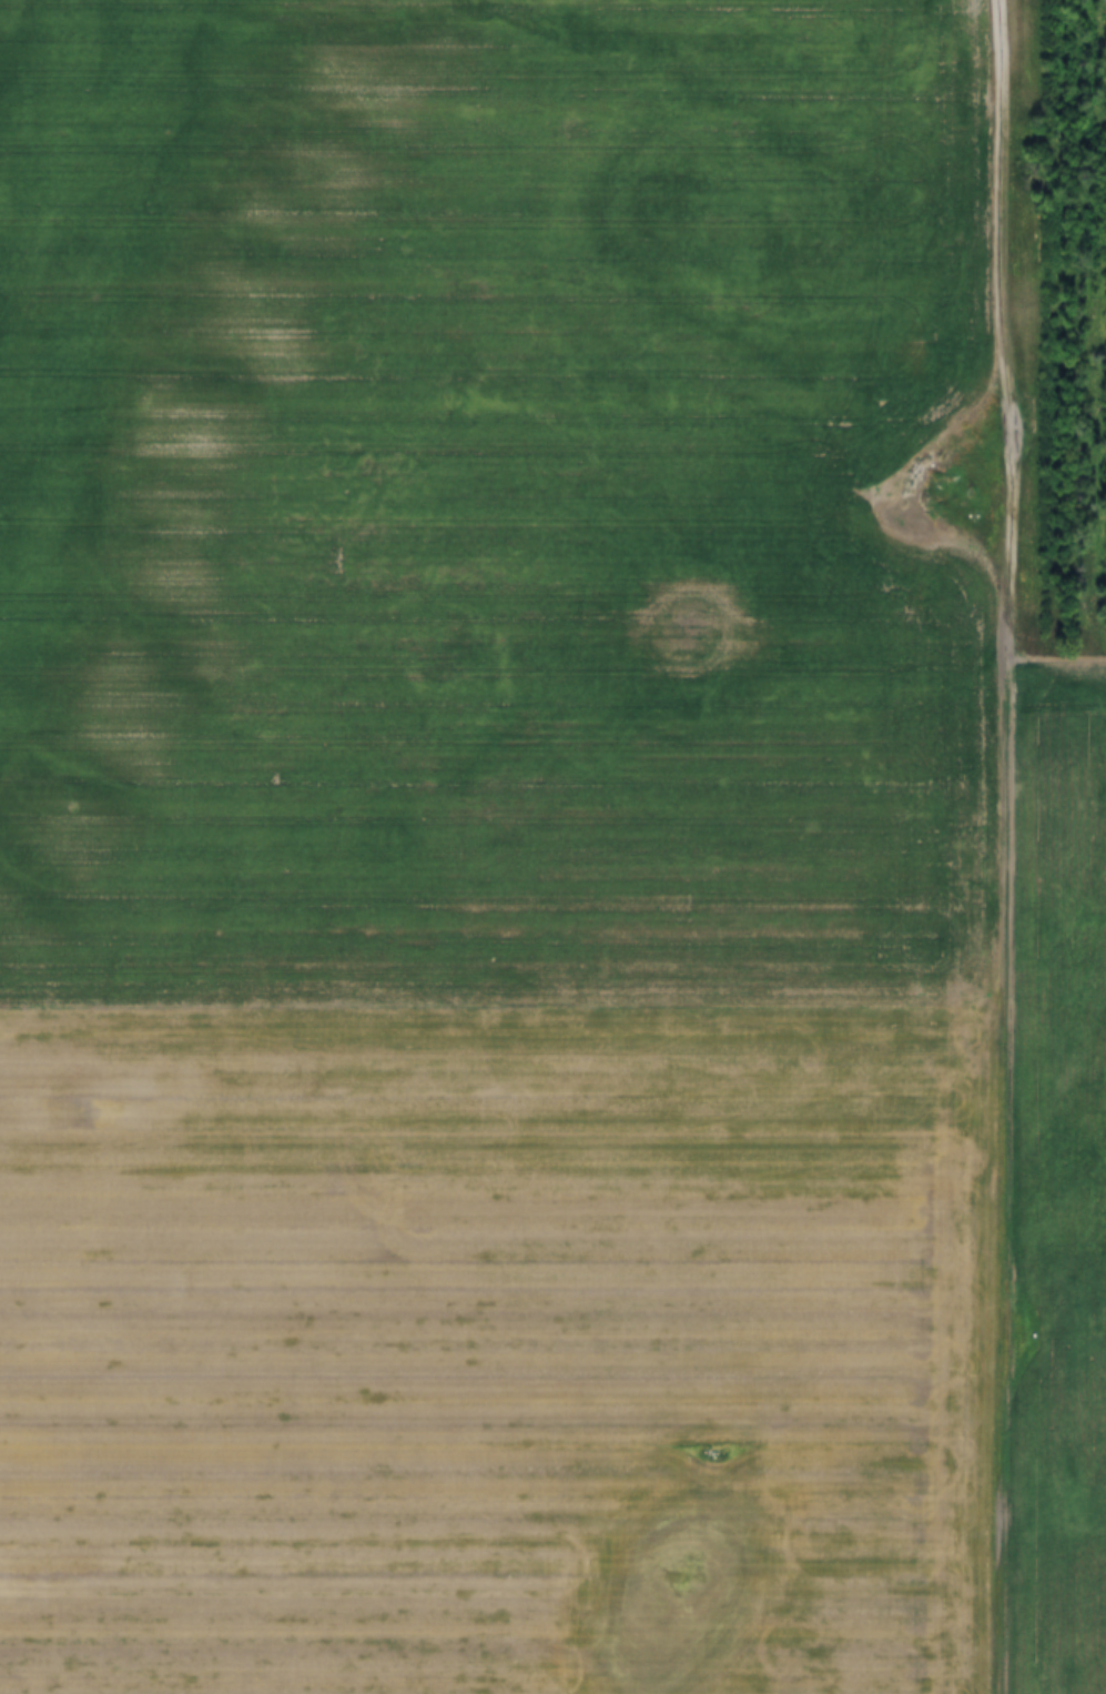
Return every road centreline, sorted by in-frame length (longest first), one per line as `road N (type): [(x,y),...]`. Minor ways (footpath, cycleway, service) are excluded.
road 1 (track): [(1010,1693),(1027,1498),(1014,1450),(1012,1365),(1013,677),(994,0)]

